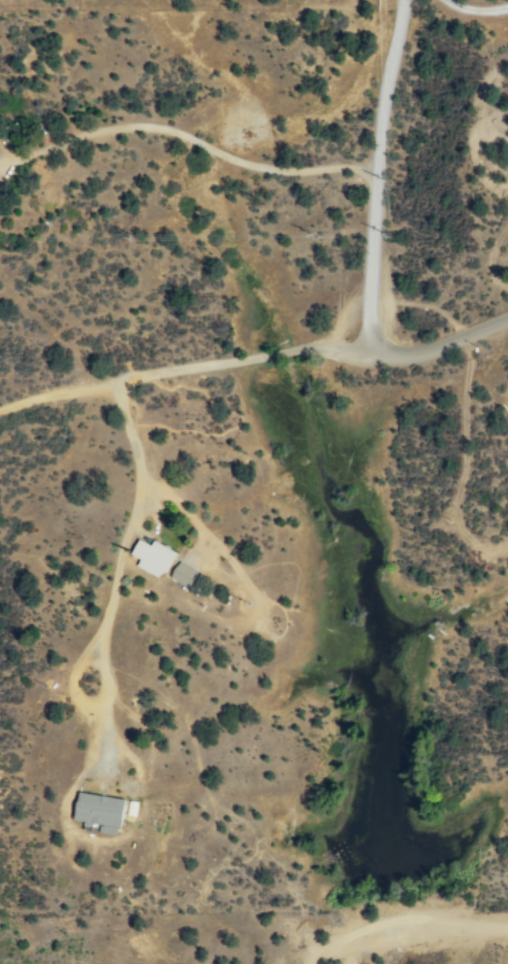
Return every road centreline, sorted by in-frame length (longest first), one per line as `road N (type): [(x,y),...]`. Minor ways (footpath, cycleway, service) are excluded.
road 1 (residential): [(371,348),(380,117),(404,0)]
road 2 (track): [(115,384),(286,351),(371,348)]
road 3 (residential): [(371,348),(407,355),(507,317)]

